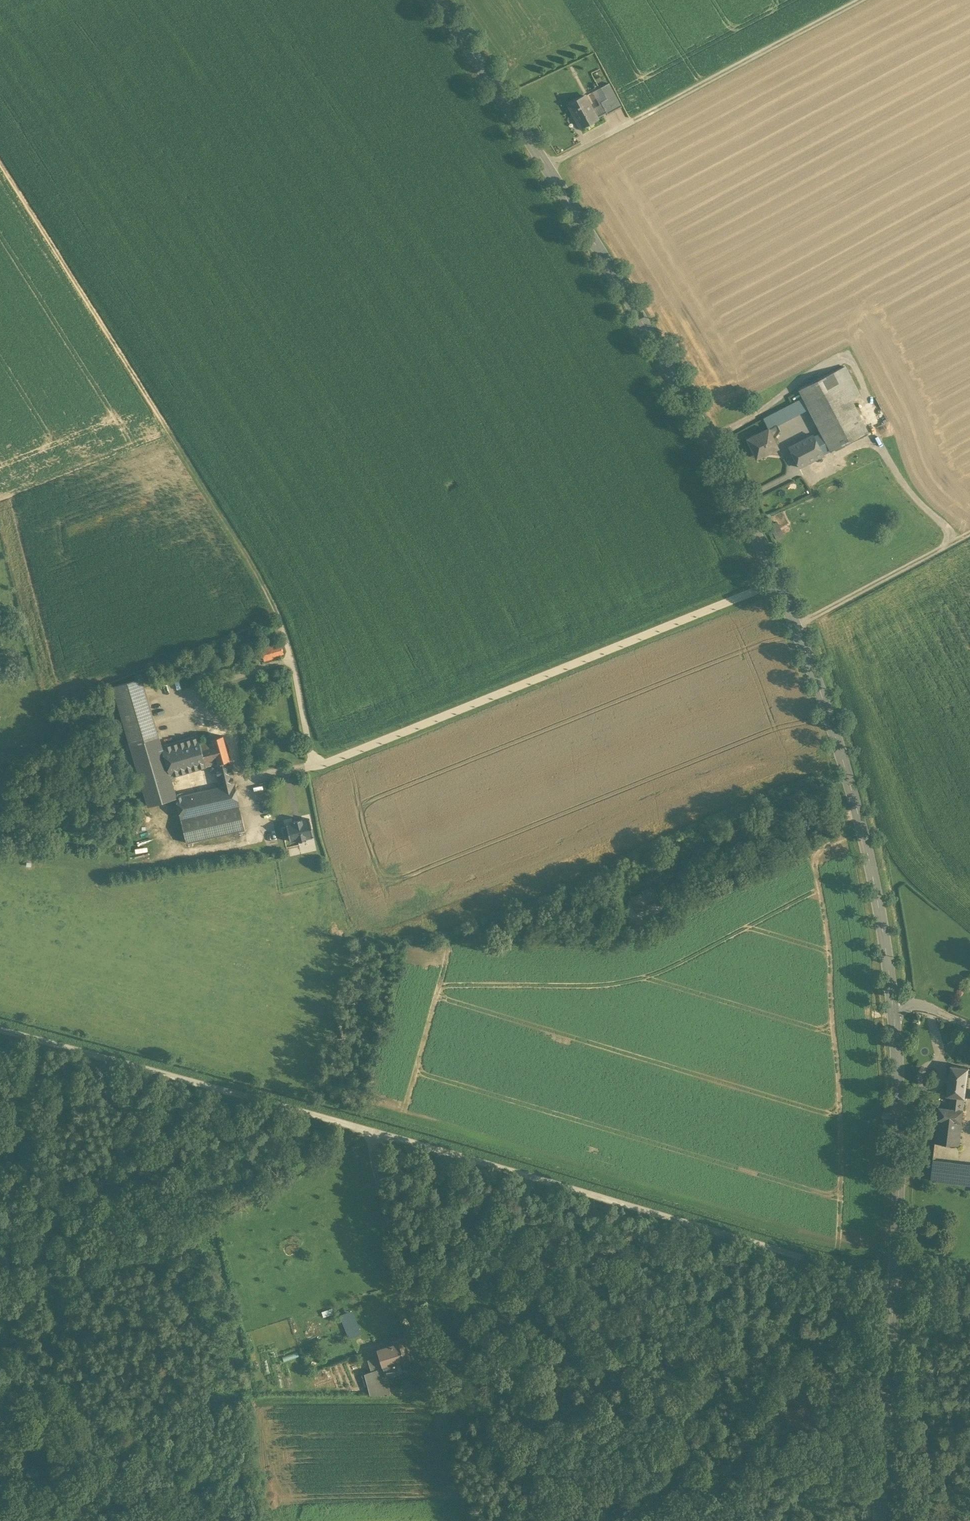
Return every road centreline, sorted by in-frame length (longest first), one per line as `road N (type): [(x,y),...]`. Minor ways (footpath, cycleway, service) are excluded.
road 1 (secondary): [(437,0),(574,207),(695,413),(819,687),(862,829),(887,961),(899,1099),(895,1285)]
road 2 (unclassified): [(895,1285),(0,1029)]
road 3 (track): [(0,163),(243,549),(278,614),(292,663)]
road 4 (track): [(424,1368),(375,1171),(374,1132),(167,1241)]
road 5 (track): [(866,0),(547,165)]
road 6 (secondary): [(895,1285),(881,1520)]

